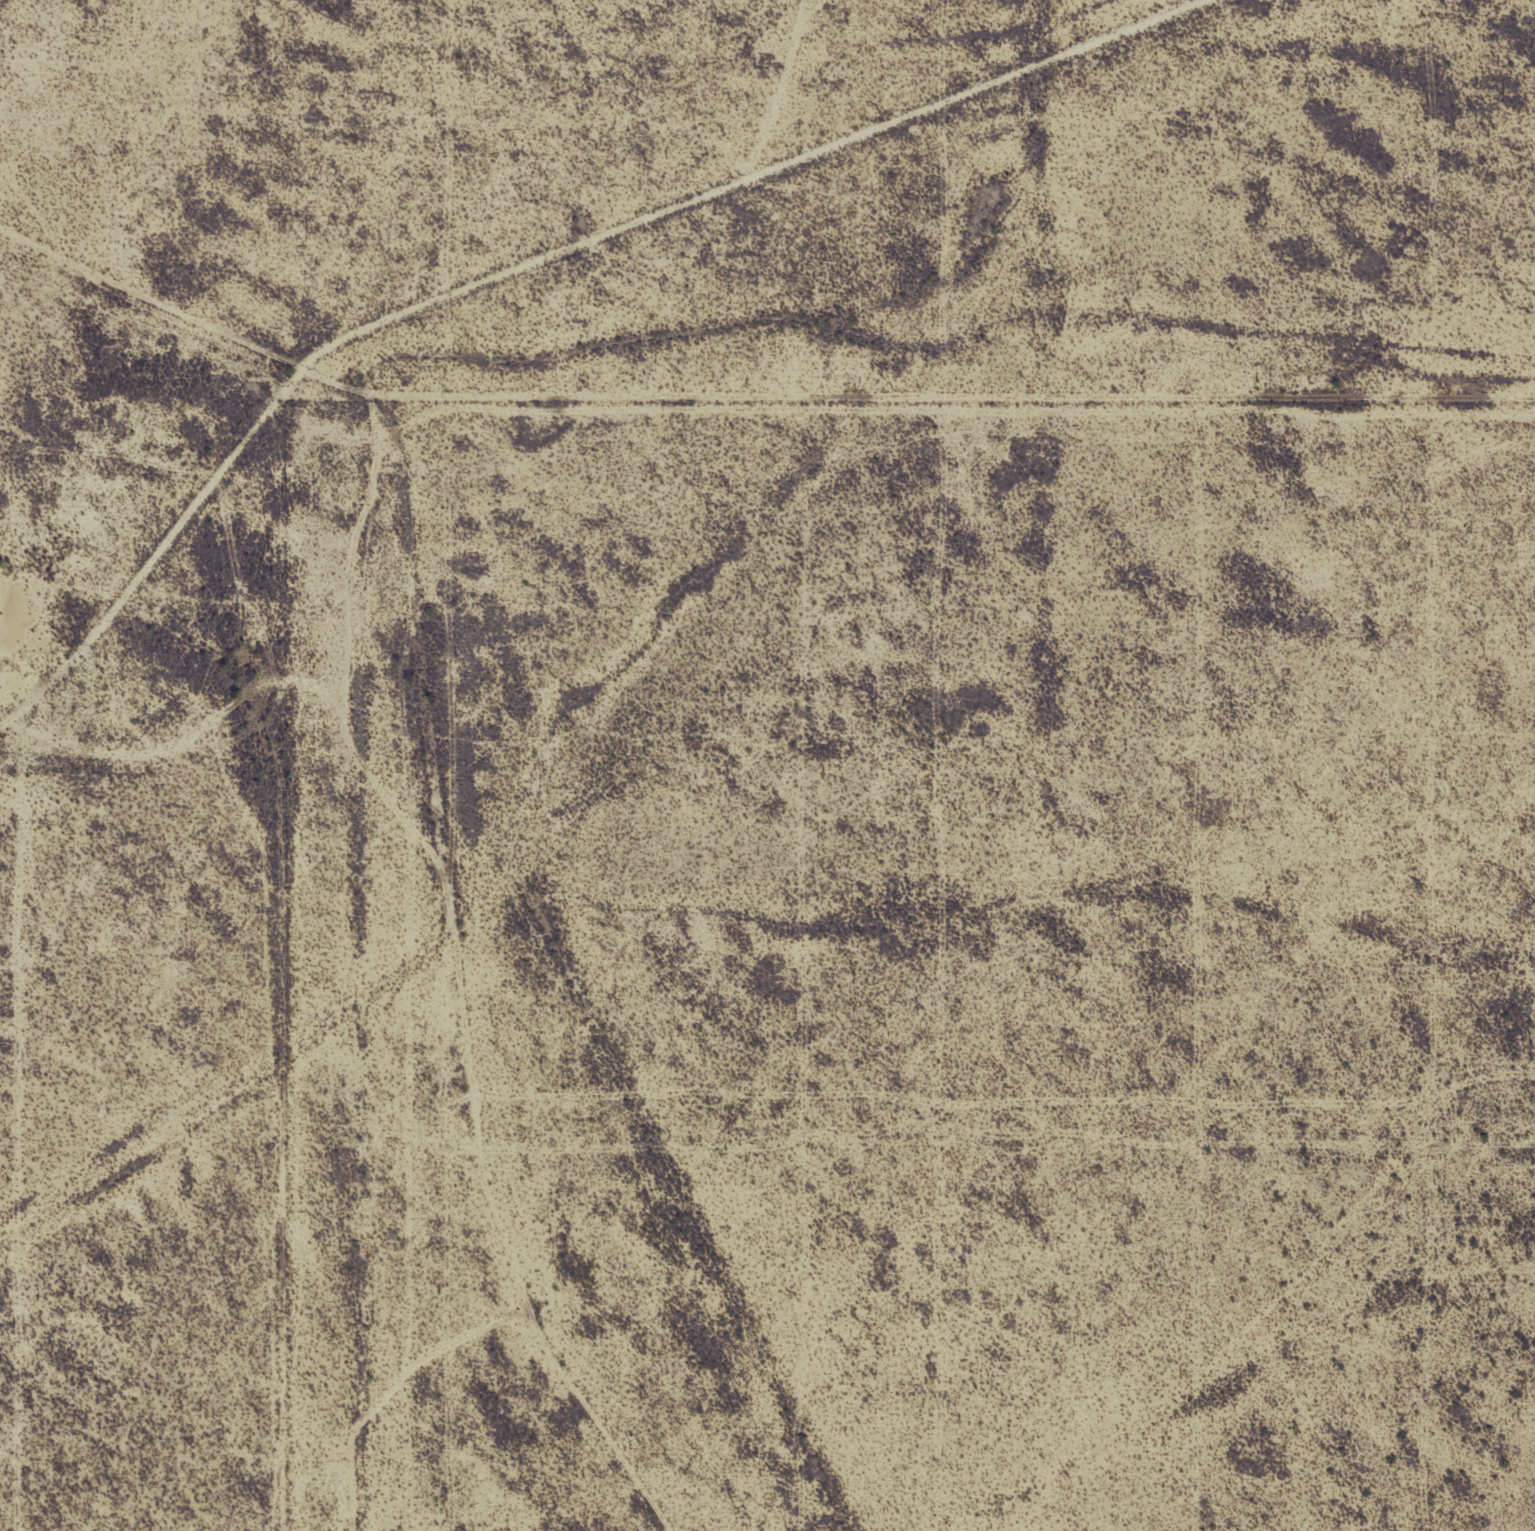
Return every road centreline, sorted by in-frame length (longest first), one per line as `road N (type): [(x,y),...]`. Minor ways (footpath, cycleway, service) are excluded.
road 1 (track): [(0,566),(245,674),(309,794),(311,1530)]

